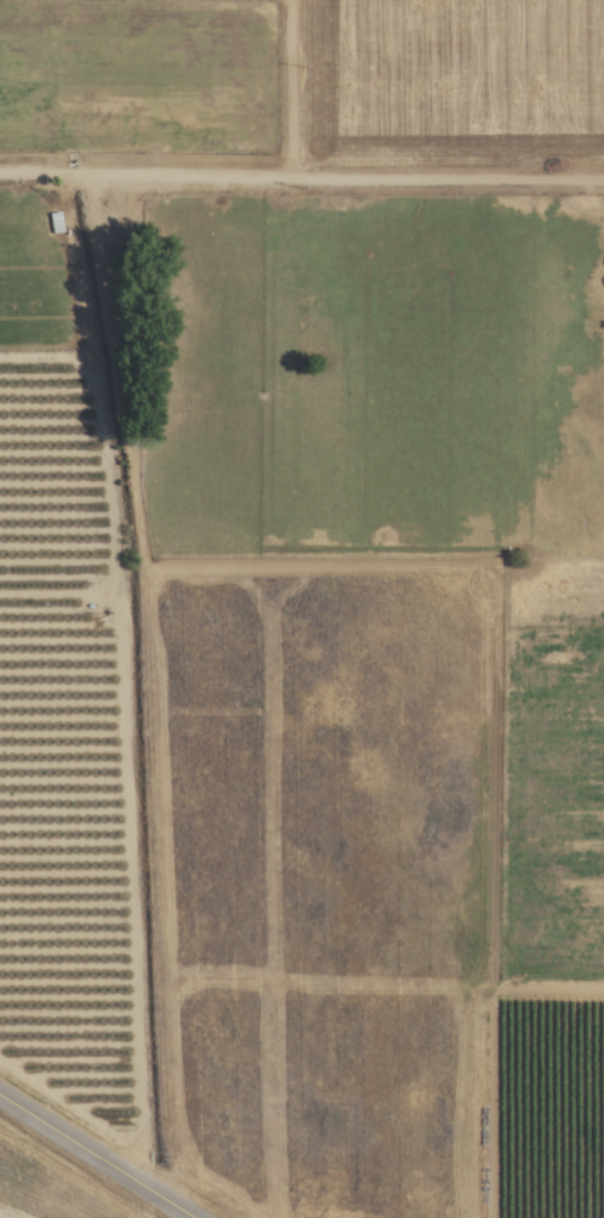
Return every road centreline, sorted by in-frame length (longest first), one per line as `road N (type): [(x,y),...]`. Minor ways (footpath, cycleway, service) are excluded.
road 1 (residential): [(0,1097),(190,1217)]

